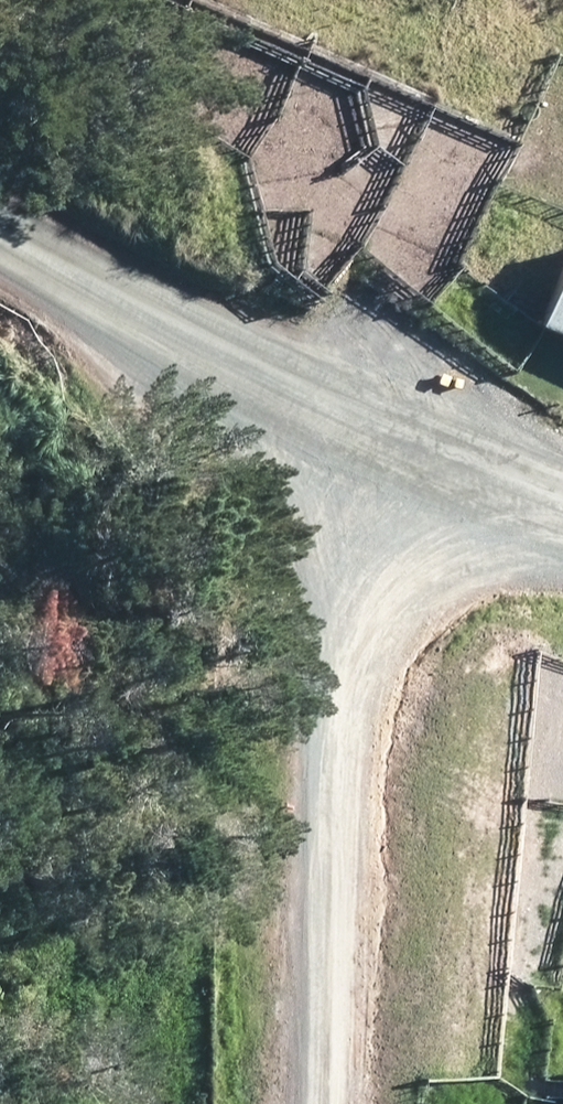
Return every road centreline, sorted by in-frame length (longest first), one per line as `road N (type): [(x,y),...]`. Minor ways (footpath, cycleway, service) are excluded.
road 1 (unclassified): [(239,494),(164,1103)]
road 2 (tertiary): [(562,607),(239,494)]
road 3 (tertiary): [(239,494),(0,411)]

